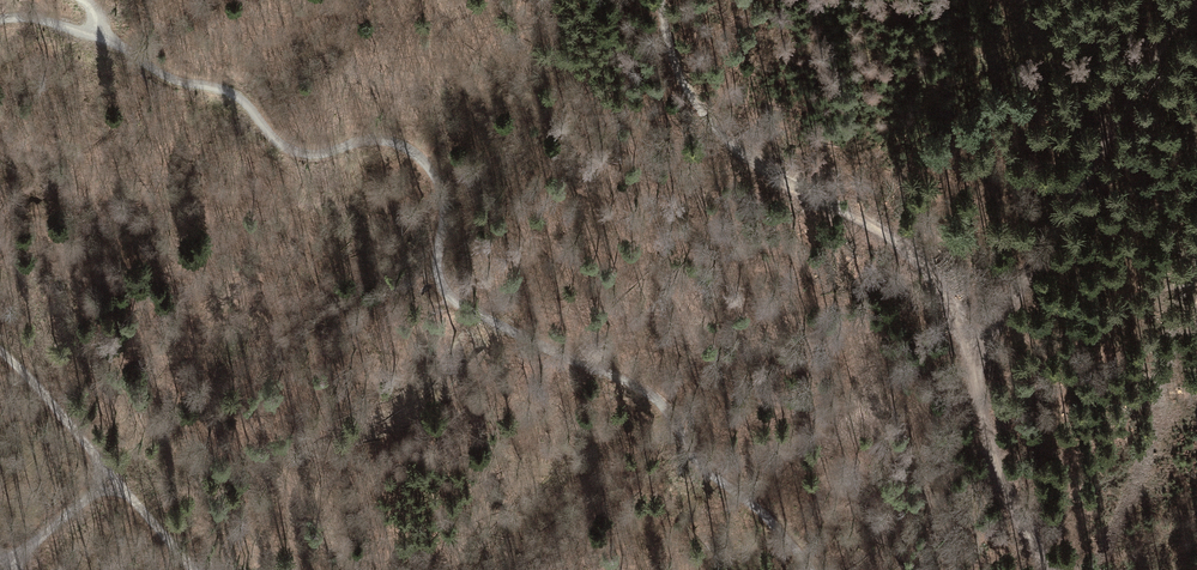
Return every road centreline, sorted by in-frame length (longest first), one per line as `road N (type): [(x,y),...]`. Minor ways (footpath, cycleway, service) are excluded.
road 1 (track): [(810,569),(771,518),(700,465),(650,390),(544,349),(458,304),(437,284),(448,216),(433,169),(399,143),(366,138),(326,158),(304,157),(266,134),(244,99),(104,43)]
road 2 (track): [(662,0),(694,103),(722,141),(910,249),(942,288),(974,359),(1015,523),(1045,569)]
road 3 (track): [(974,359),(1191,0)]
road 4 (track): [(0,351),(194,569)]
road 5 (track): [(115,480),(0,560)]

